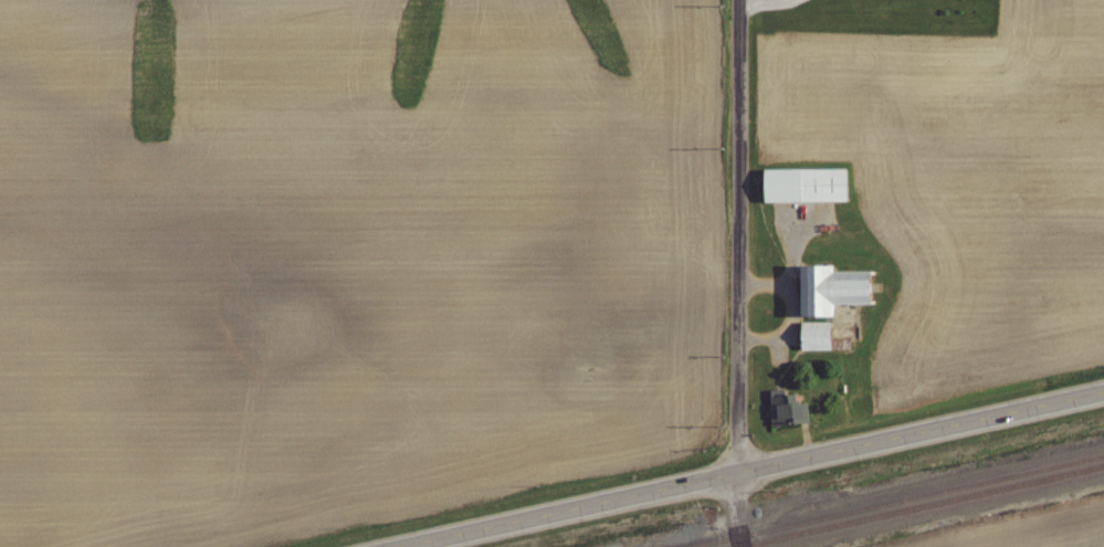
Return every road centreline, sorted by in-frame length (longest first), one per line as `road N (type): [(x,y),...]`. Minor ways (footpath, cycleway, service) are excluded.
road 1 (primary): [(411,546),(1103,393)]
road 2 (tertiary): [(737,546),(737,0)]

